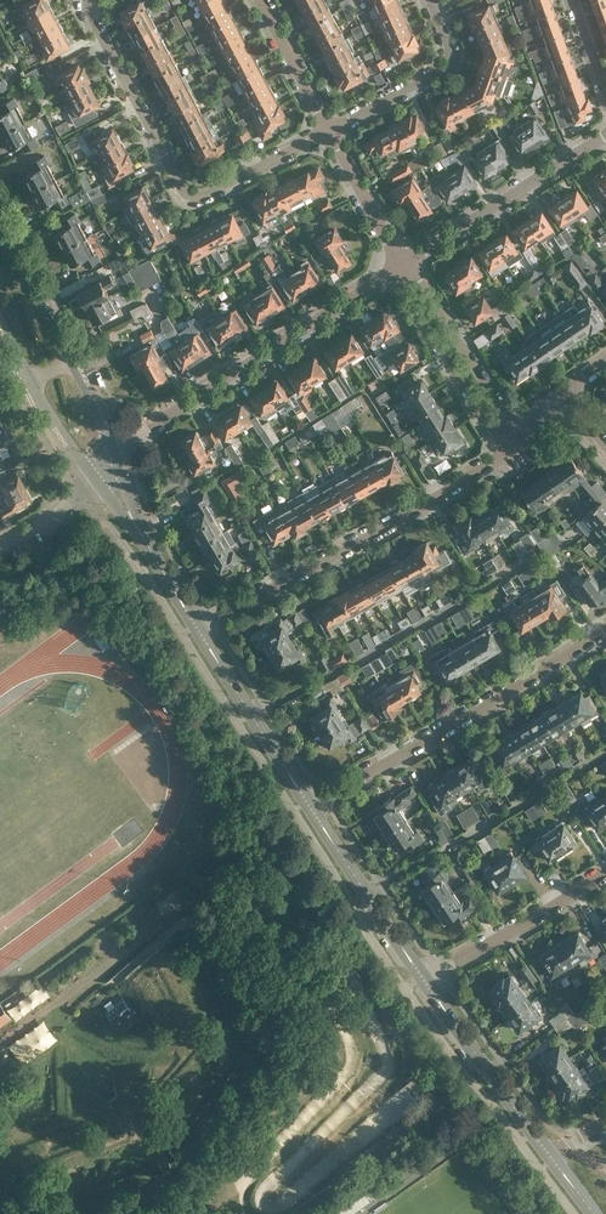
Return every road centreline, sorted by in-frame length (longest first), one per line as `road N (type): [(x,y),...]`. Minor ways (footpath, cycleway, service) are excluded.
road 1 (residential): [(90,0),(191,195),(328,132)]
road 2 (residential): [(200,631),(514,449)]
road 3 (residential): [(310,806),(605,628)]
road 4 (residential): [(118,455),(146,428),(402,266)]
road 5 (residential): [(402,266),(605,135)]
road 6 (tertiary): [(552,1160),(424,980)]
road 7 (residential): [(424,980),(605,873)]
road 8 (residential): [(328,132),(451,65),(429,0)]
road 9 (tertiary): [(424,980),(310,806)]
road 10 (tertiary): [(310,806),(200,631)]
road 11 (residential): [(402,266),(406,289),(486,415),(501,425)]
road 12 (residential): [(501,425),(499,408),(420,280),(402,266)]
road 13 (tertiary): [(72,361),(0,225)]
road 14 (residential): [(402,266),(328,132)]
road 15 (residential): [(328,132),(259,0)]

